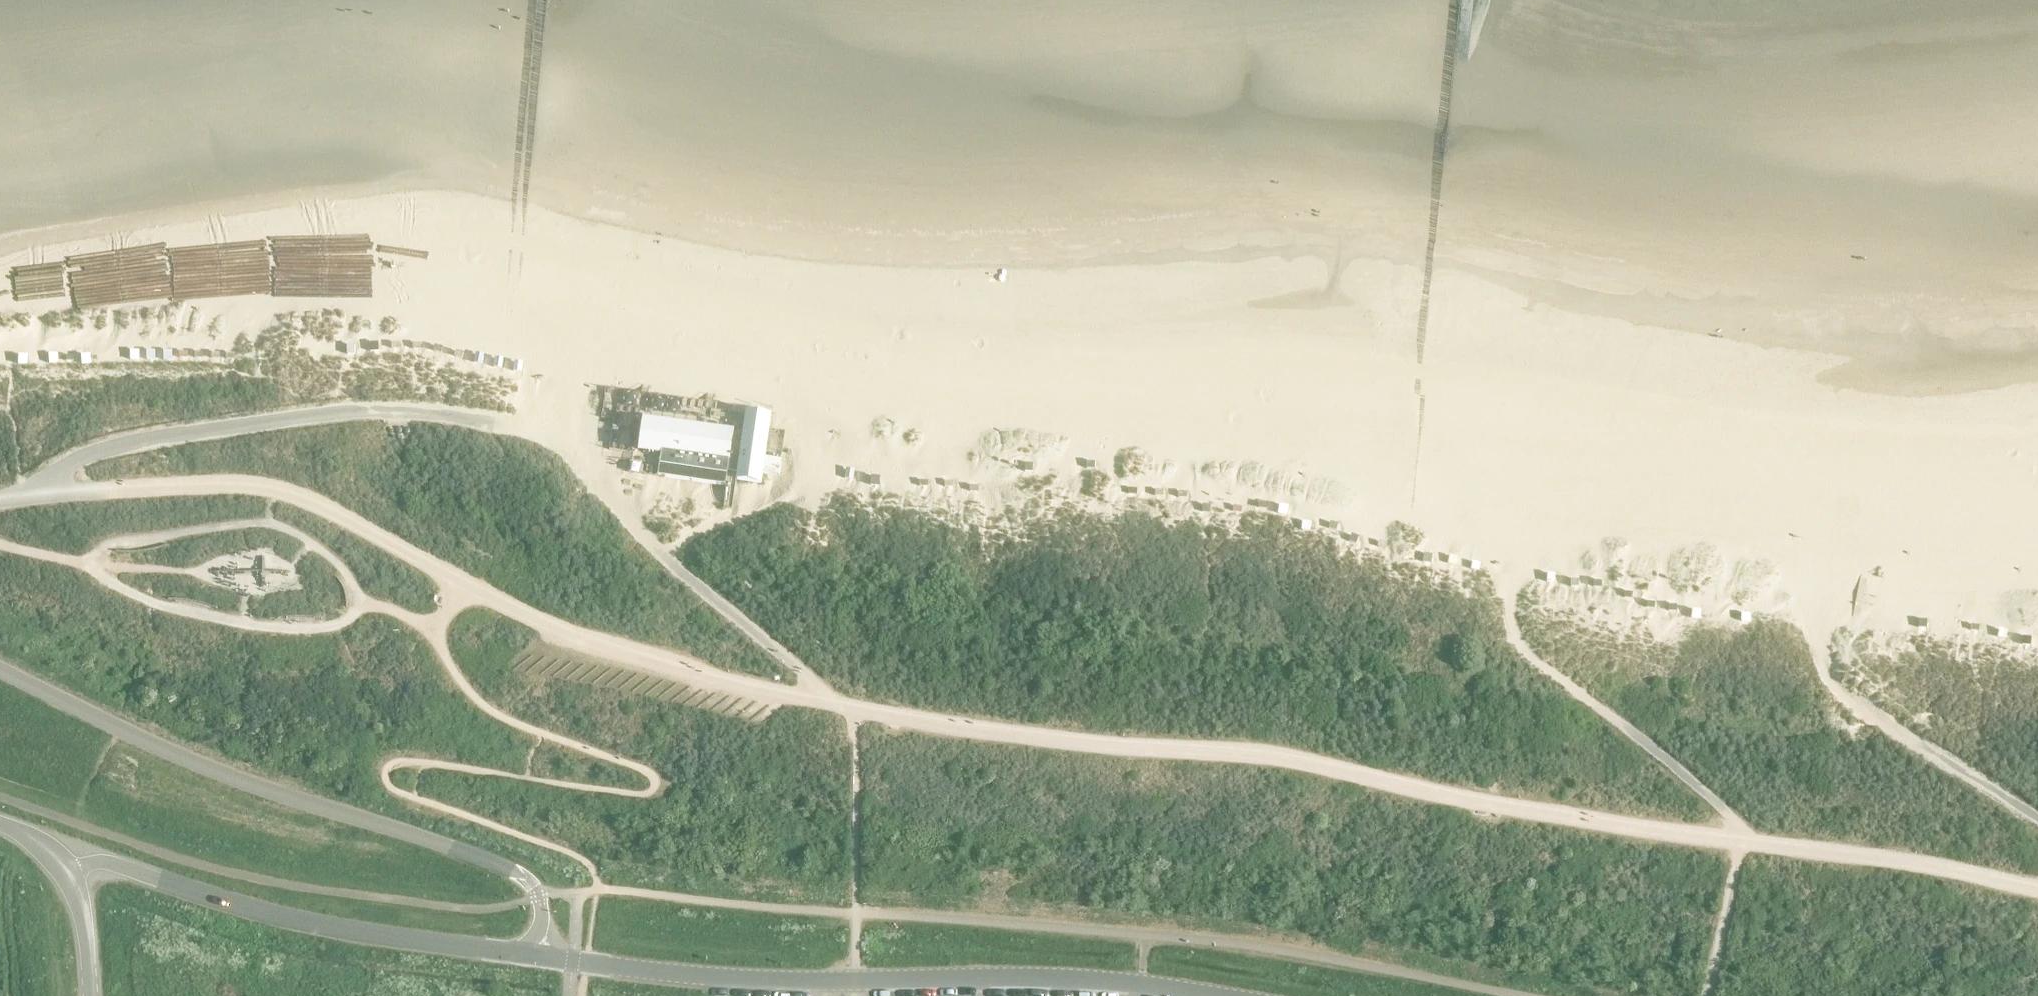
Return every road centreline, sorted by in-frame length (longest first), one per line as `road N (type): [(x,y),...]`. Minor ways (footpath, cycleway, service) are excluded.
road 1 (unclassified): [(1206,995),(1061,980),(747,980),(541,956)]
road 2 (unclassified): [(0,668),(228,774),(502,865),(538,898)]
road 3 (unclassified): [(541,956),(291,920),(108,863),(66,872)]
road 4 (unclassified): [(66,872),(82,905),(90,995)]

